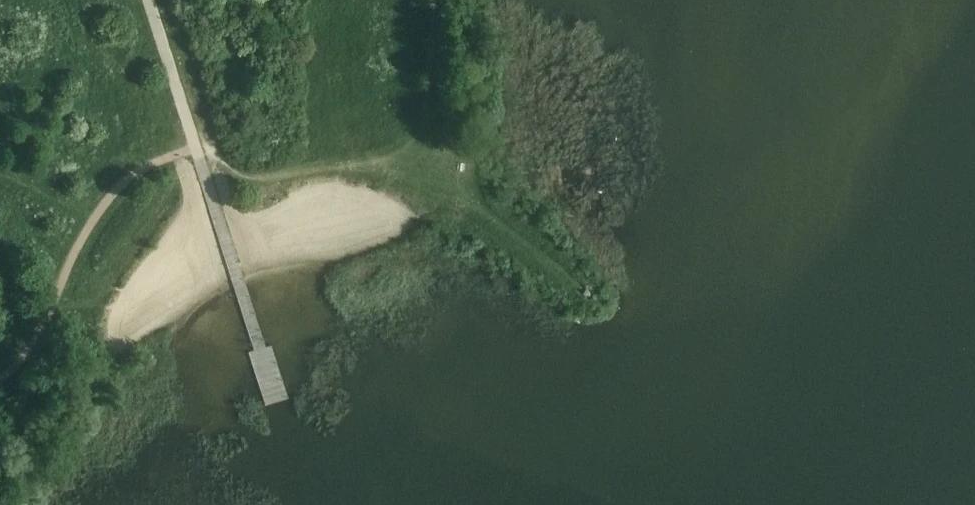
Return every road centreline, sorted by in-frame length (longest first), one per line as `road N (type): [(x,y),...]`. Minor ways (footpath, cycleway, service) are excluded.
road 1 (track): [(195,148),(239,170),(264,170),(371,154),(419,124),(432,0)]

